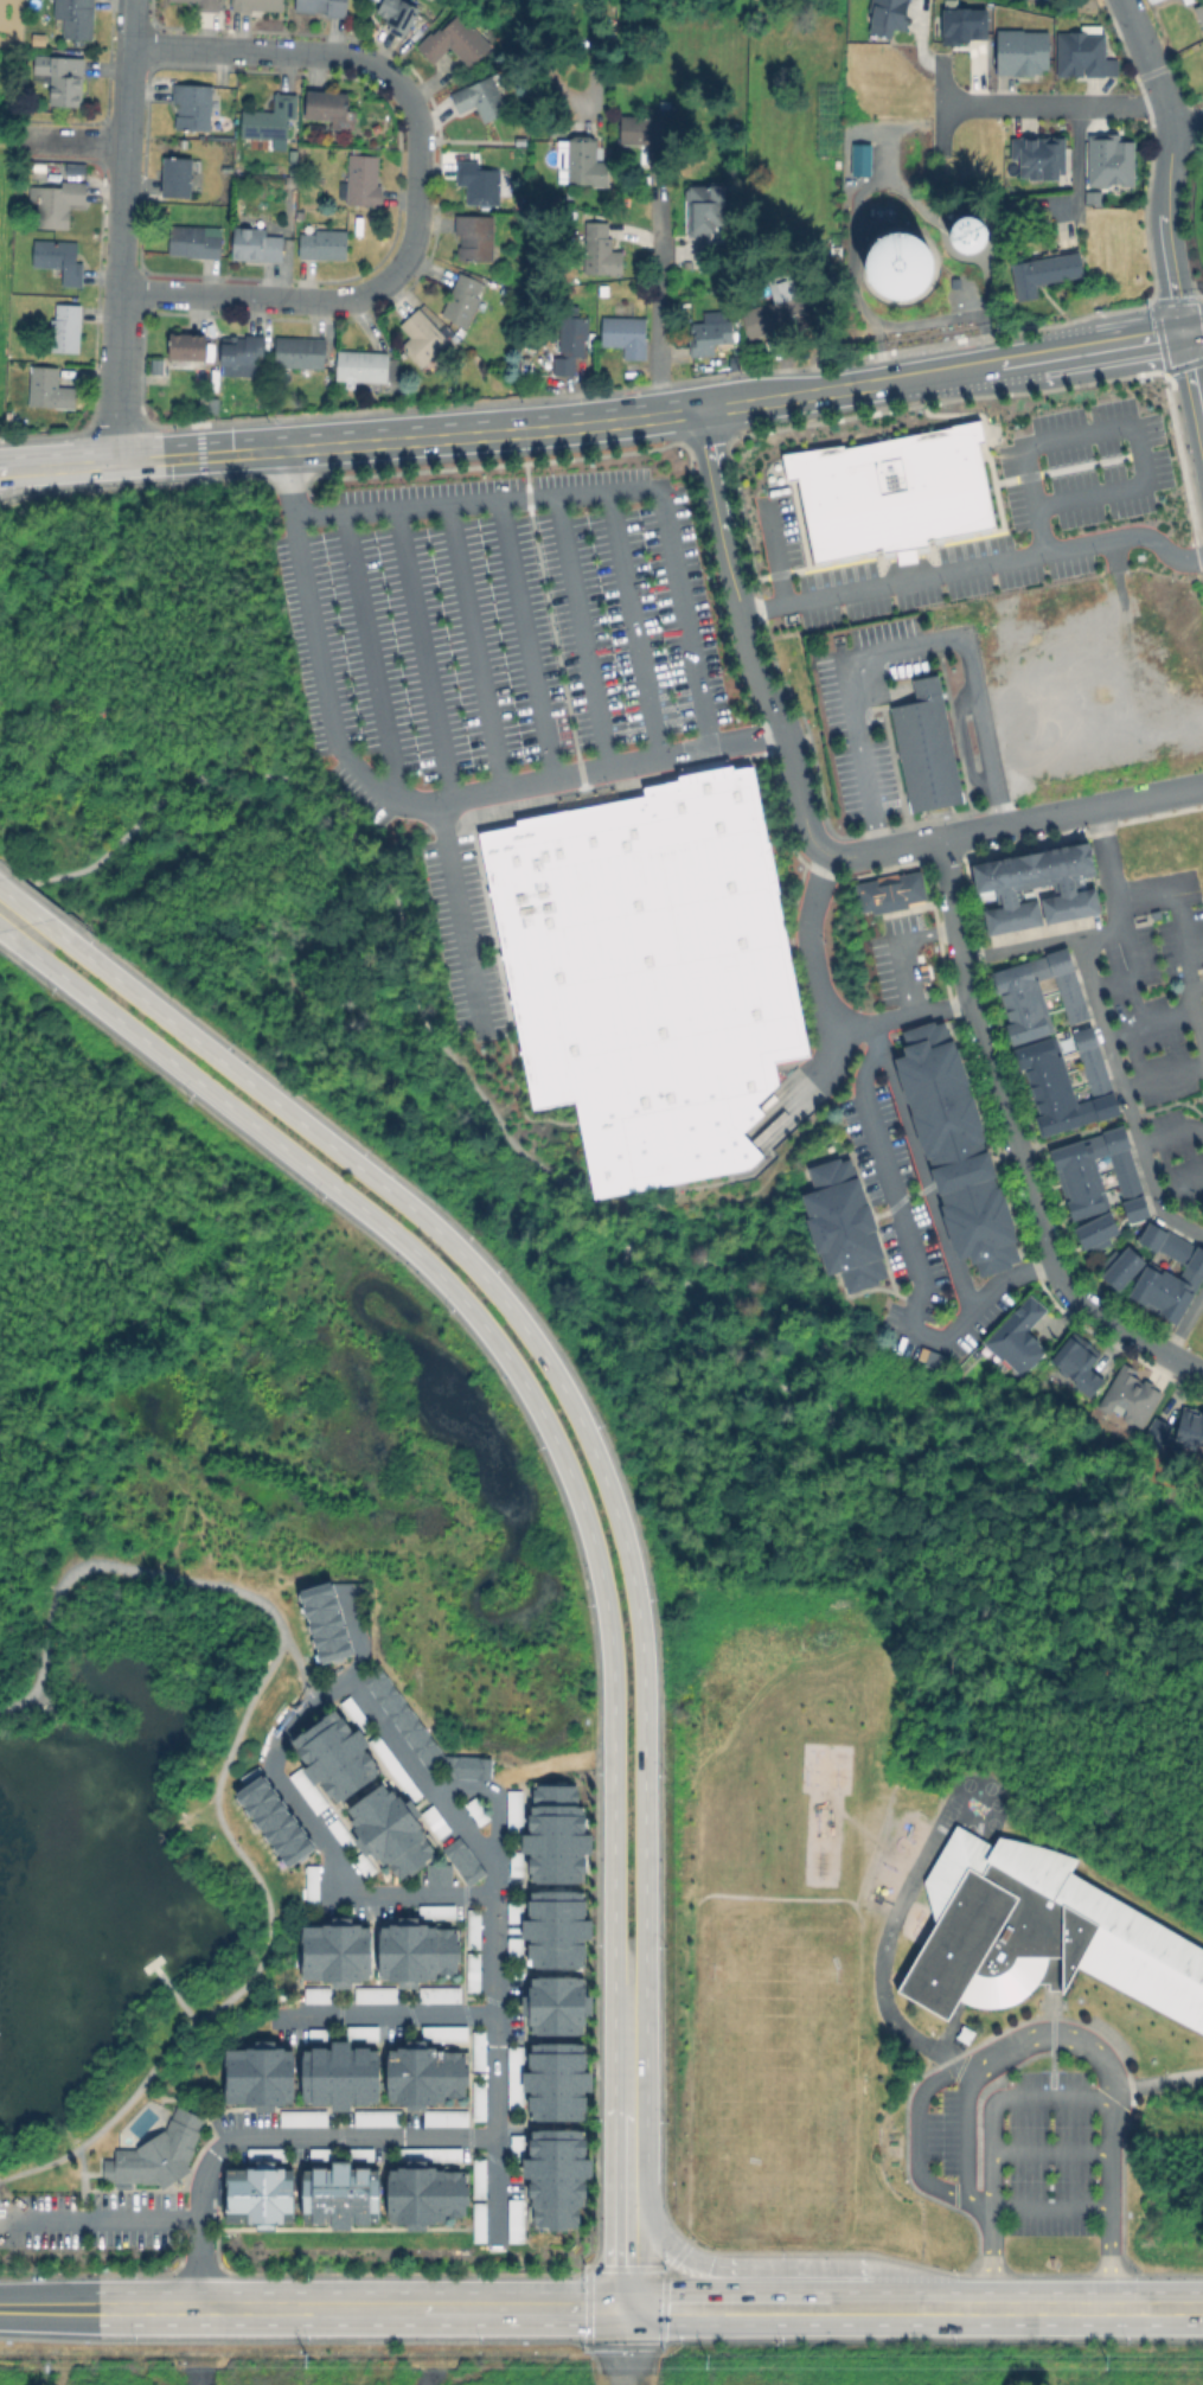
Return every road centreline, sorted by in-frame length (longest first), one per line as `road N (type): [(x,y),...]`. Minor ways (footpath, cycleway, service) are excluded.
road 1 (primary): [(628,2309),(647,2269),(644,1683),(628,1560),(591,1450),(504,1302),(429,1223),(0,888)]
road 2 (primary): [(0,929),(401,1239),(499,1347),(558,1447),(590,1534),(610,1642),(613,2104)]
road 3 (secondary): [(0,473),(619,423),(1202,329)]
road 4 (residential): [(129,46),(359,62),(399,88),(414,108),(417,188),(411,243),(365,294),(341,302),(122,293)]
road 5 (residential): [(943,838),(971,998),(1054,1265),(1074,1294),(1179,1358)]
road 6 (secondary): [(97,2308),(628,2309)]
road 7 (residential): [(833,855),(807,826),(787,734),(757,674),(700,411)]
road 8 (residential): [(114,465),(132,0)]
road 9 (primary): [(933,2308),(865,2268),(695,2261),(665,2238),(646,2206)]
road 10 (primary): [(628,2309),(933,2308)]
road 11 (primary): [(933,2308),(1202,2308)]
road 12 (residential): [(946,104),(1143,105),(1164,98)]
road 13 (primary): [(613,2104),(613,2269),(628,2309)]
road 14 (residential): [(1177,132),(1163,216),(1180,332)]
road 15 (residential): [(1202,786),(1016,824)]
road 16 (residential): [(1016,824),(833,855)]
road 17 (residential): [(1124,0),(1177,132)]

